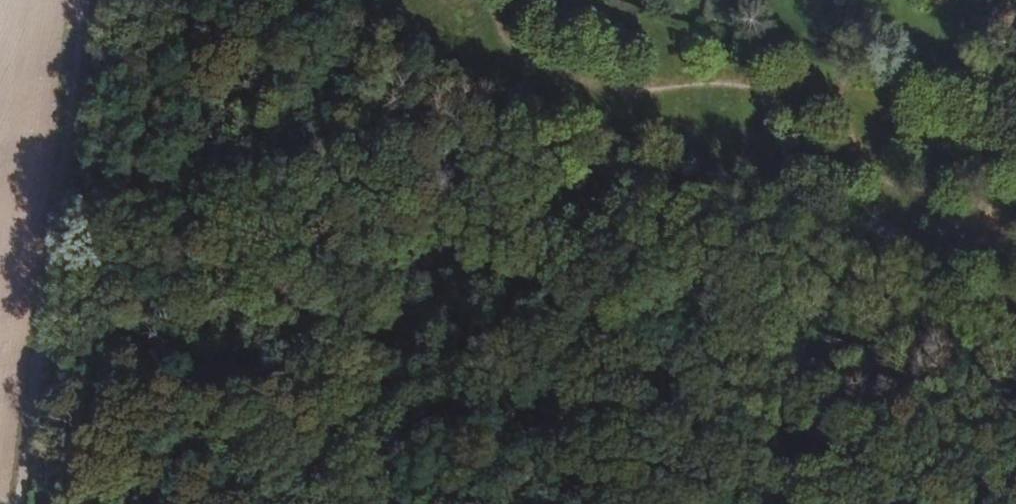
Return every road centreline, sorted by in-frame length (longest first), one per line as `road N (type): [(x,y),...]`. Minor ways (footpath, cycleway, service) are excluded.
road 1 (track): [(96,0),(23,503)]

